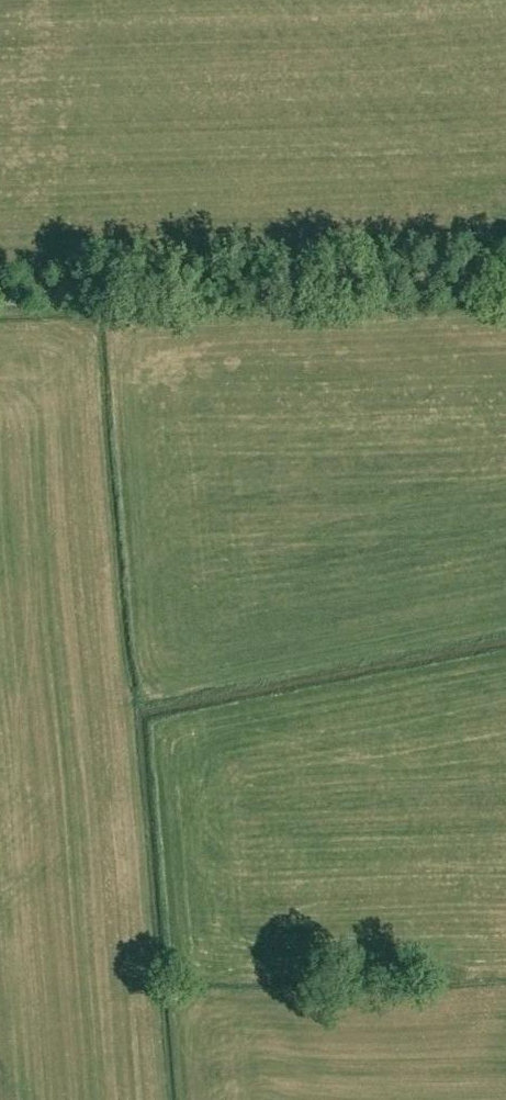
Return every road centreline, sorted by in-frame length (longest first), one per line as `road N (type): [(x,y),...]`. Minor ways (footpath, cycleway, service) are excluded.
road 1 (unclassified): [(505,283),(0,298)]

